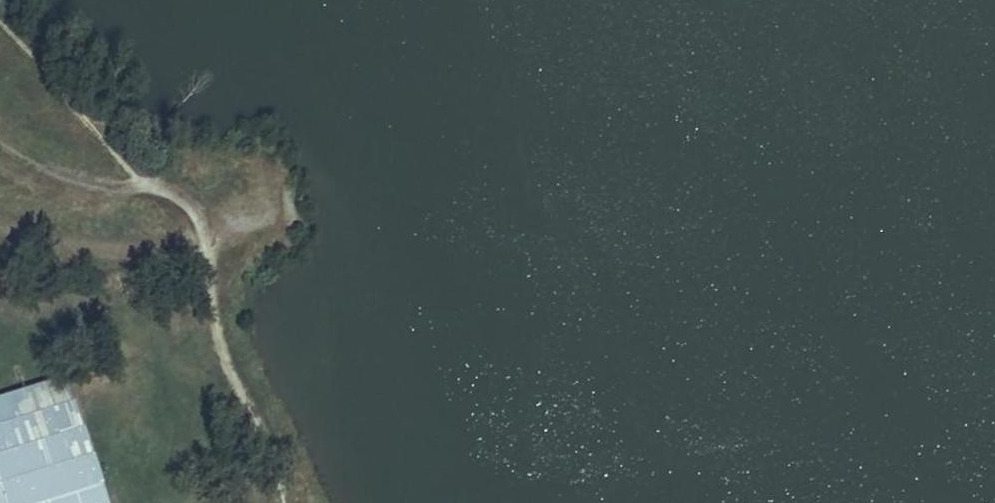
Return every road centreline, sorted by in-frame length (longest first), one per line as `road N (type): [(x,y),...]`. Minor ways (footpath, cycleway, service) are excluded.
road 1 (track): [(0,144),(47,172),(111,187),(167,188),(194,209),(211,256),(215,324),(282,502)]

